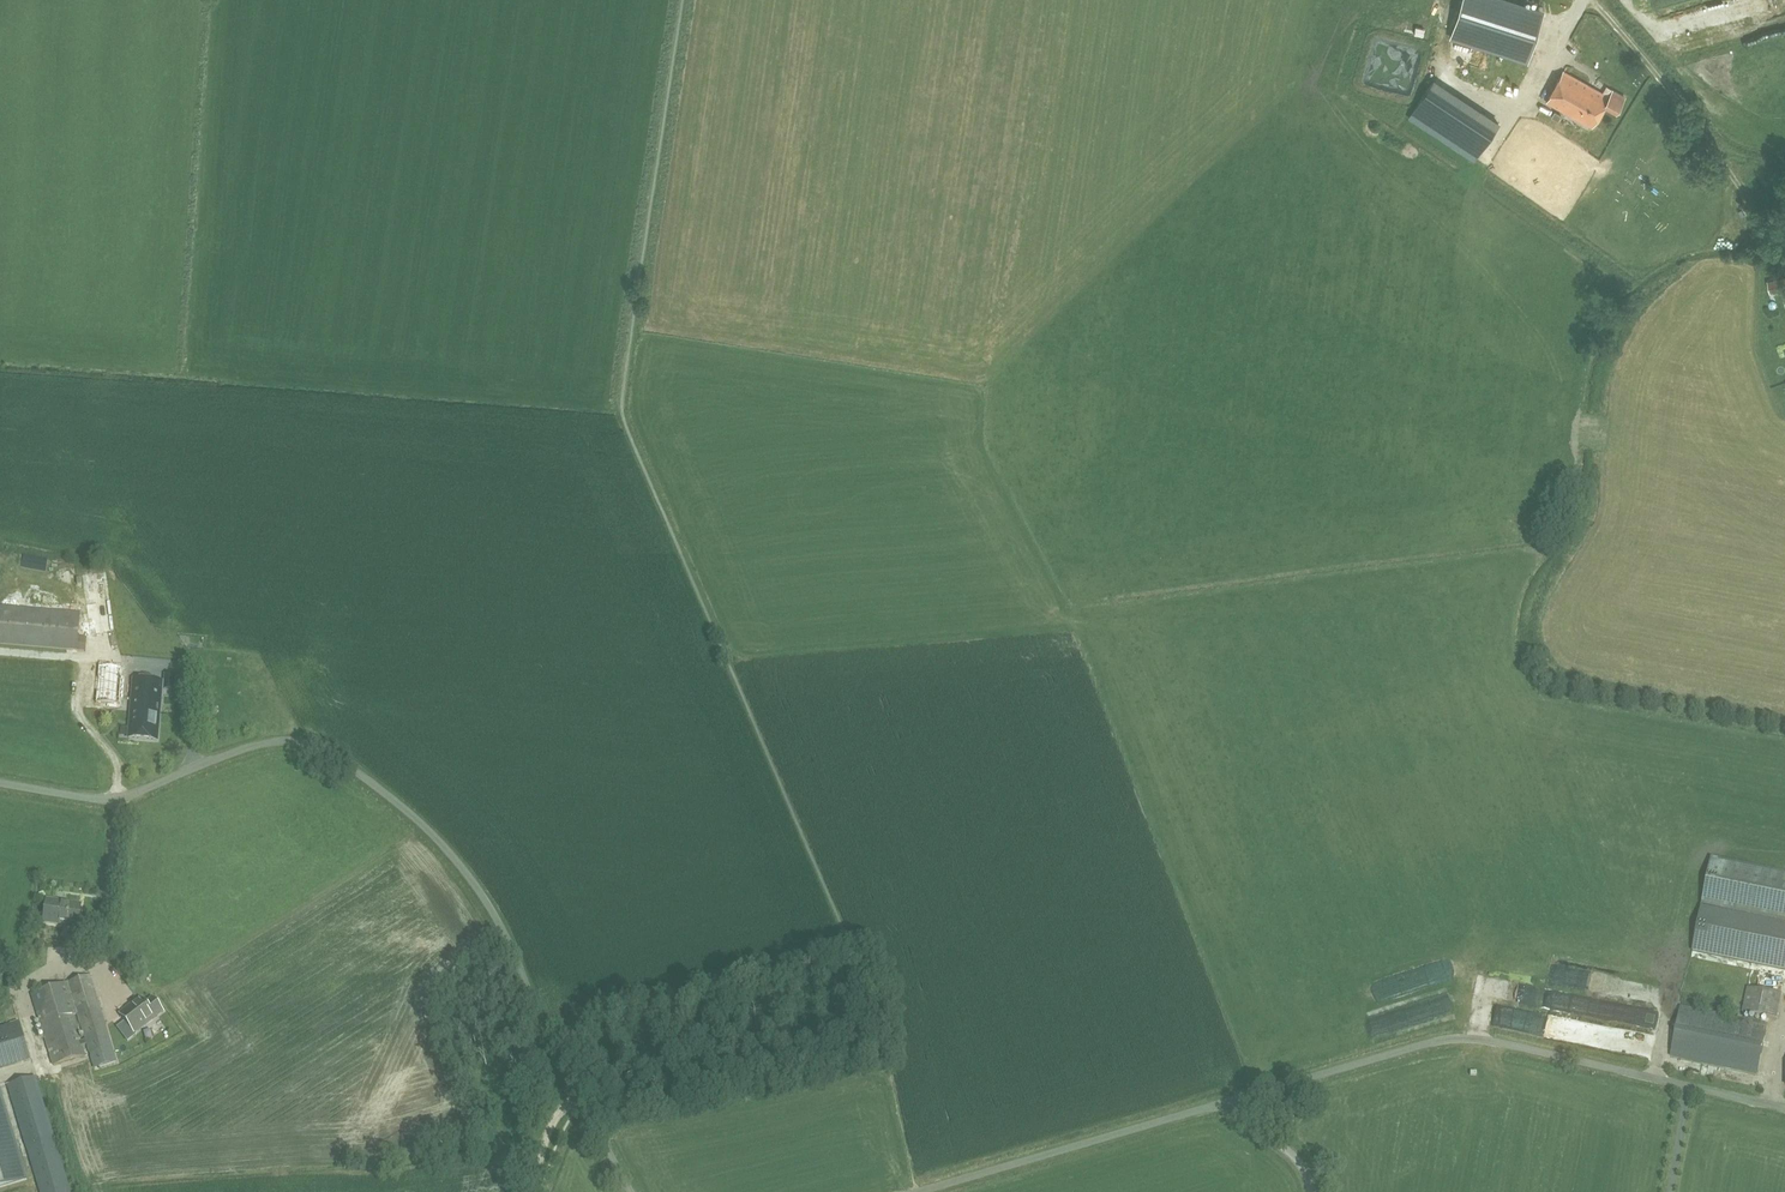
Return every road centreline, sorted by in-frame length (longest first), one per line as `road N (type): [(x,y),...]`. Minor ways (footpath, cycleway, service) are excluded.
road 1 (unclassified): [(632,1191),(544,1039),(478,891),(429,832),(356,773),(317,751),(271,742),(115,801),(0,784)]
road 2 (unclassified): [(1784,1108),(1475,1041),(1440,1043),(1223,1104)]
road 3 (unclassified): [(1223,1104),(919,1191)]
road 4 (unclassified): [(1313,1191),(1298,1161),(1223,1104)]

